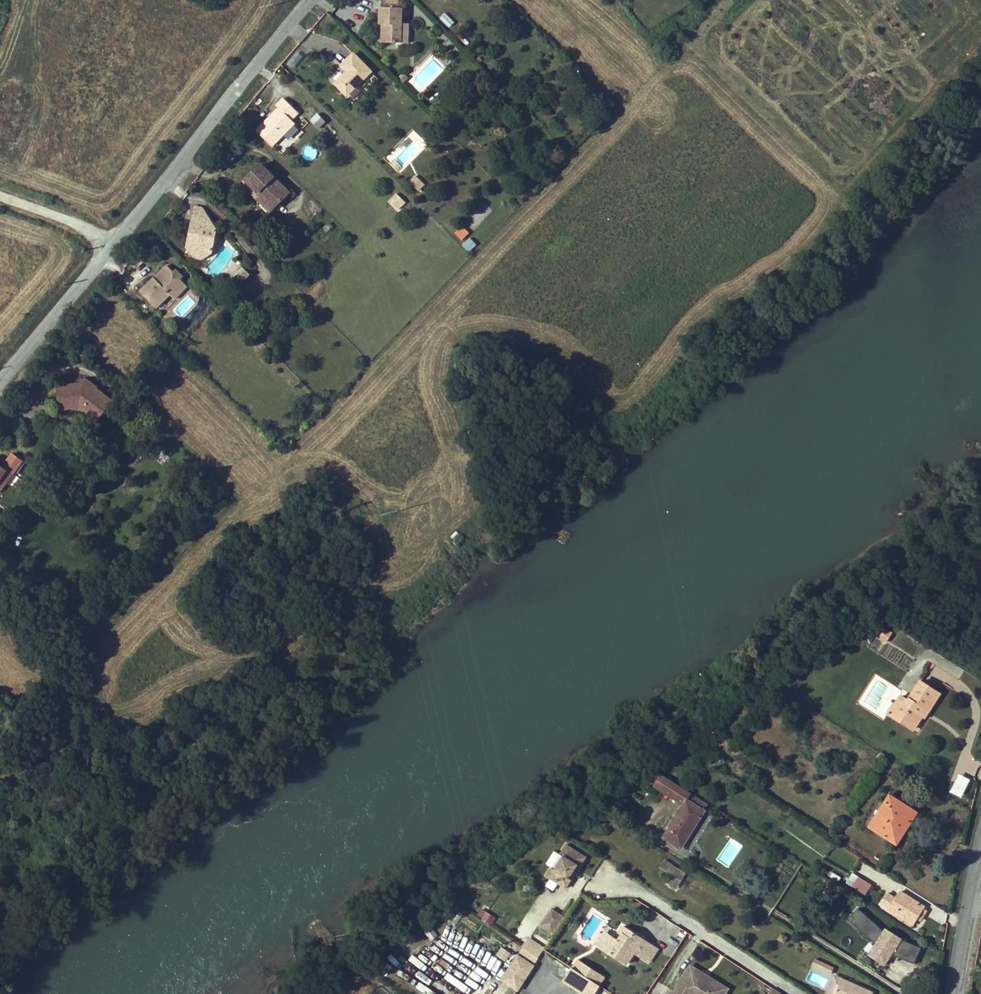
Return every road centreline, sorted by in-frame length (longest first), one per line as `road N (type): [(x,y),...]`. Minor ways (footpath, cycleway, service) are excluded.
road 1 (unclassified): [(0,377),(310,0)]
road 2 (tertiary): [(980,853),(953,993)]

